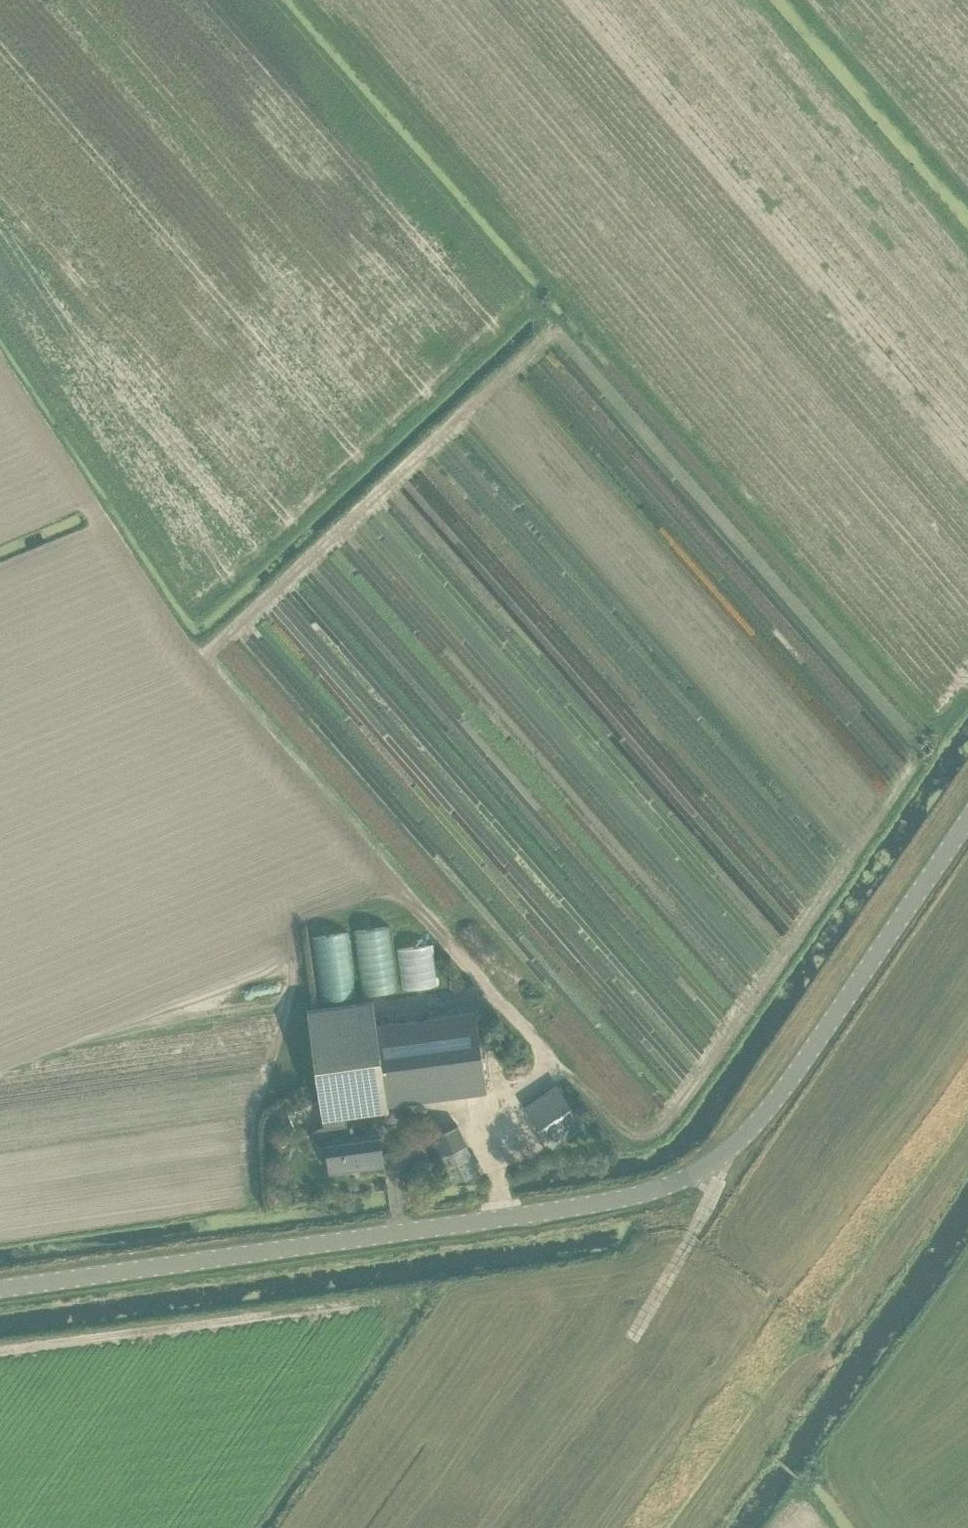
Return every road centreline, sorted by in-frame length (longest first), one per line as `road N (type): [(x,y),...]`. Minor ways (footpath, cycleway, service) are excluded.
road 1 (unclassified): [(0,1286),(608,1201),(710,1165),(827,1037),(967,824)]
road 2 (track): [(612,1379),(719,1178)]

